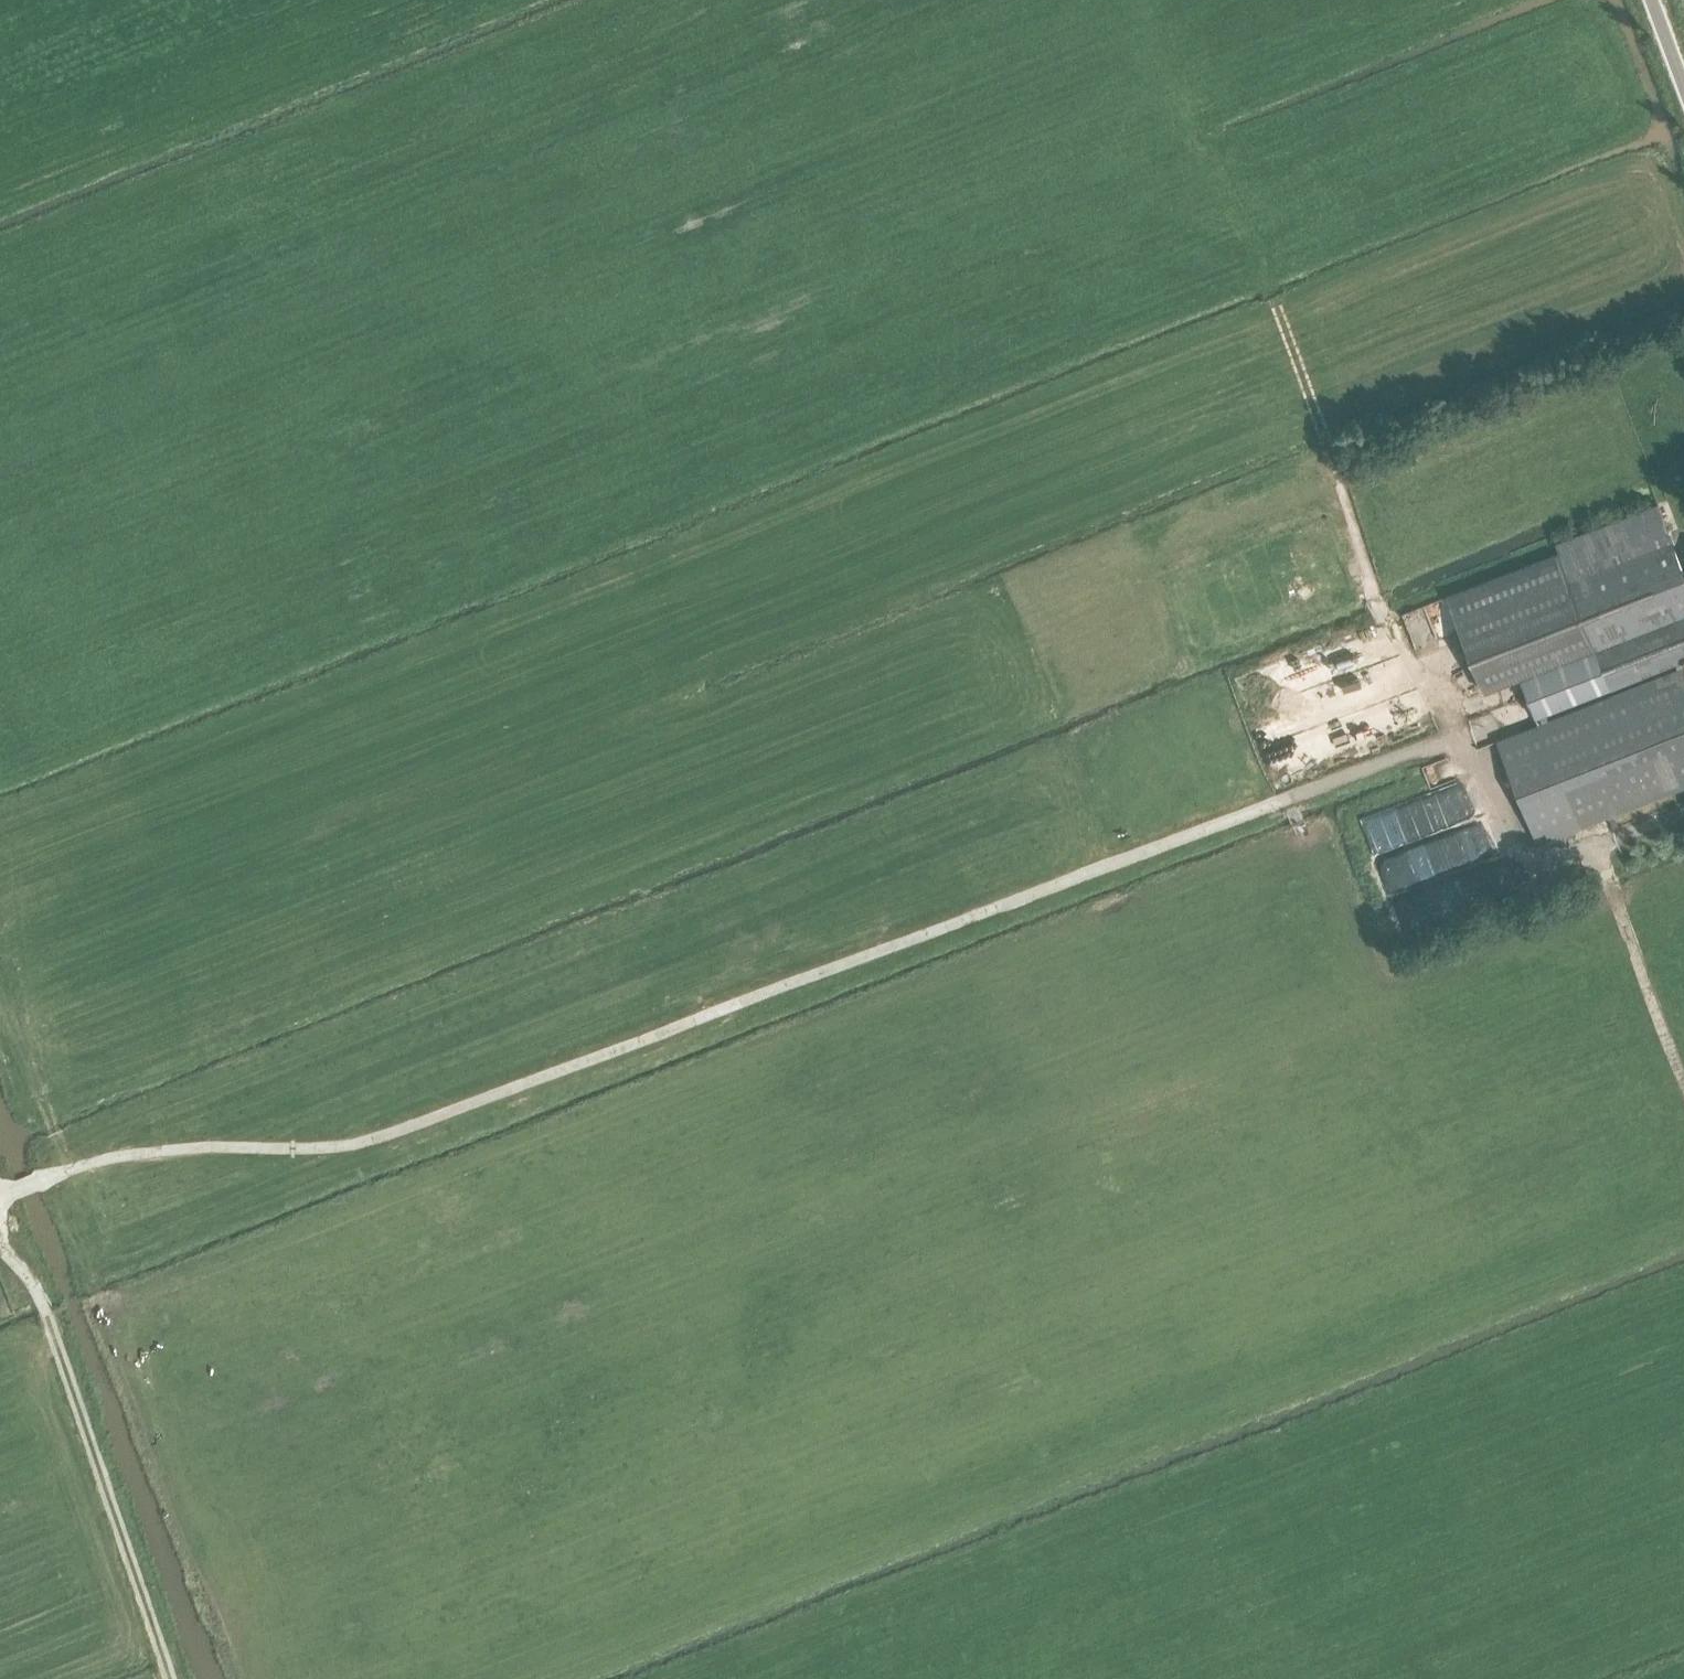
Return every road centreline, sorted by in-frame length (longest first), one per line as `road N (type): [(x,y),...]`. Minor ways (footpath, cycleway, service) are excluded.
road 1 (track): [(0,1200),(107,1160),(305,1151),(388,1138),(1456,738)]
road 2 (track): [(169,1678),(34,1285),(0,1243)]
road 3 (track): [(1595,845),(1683,1078)]

